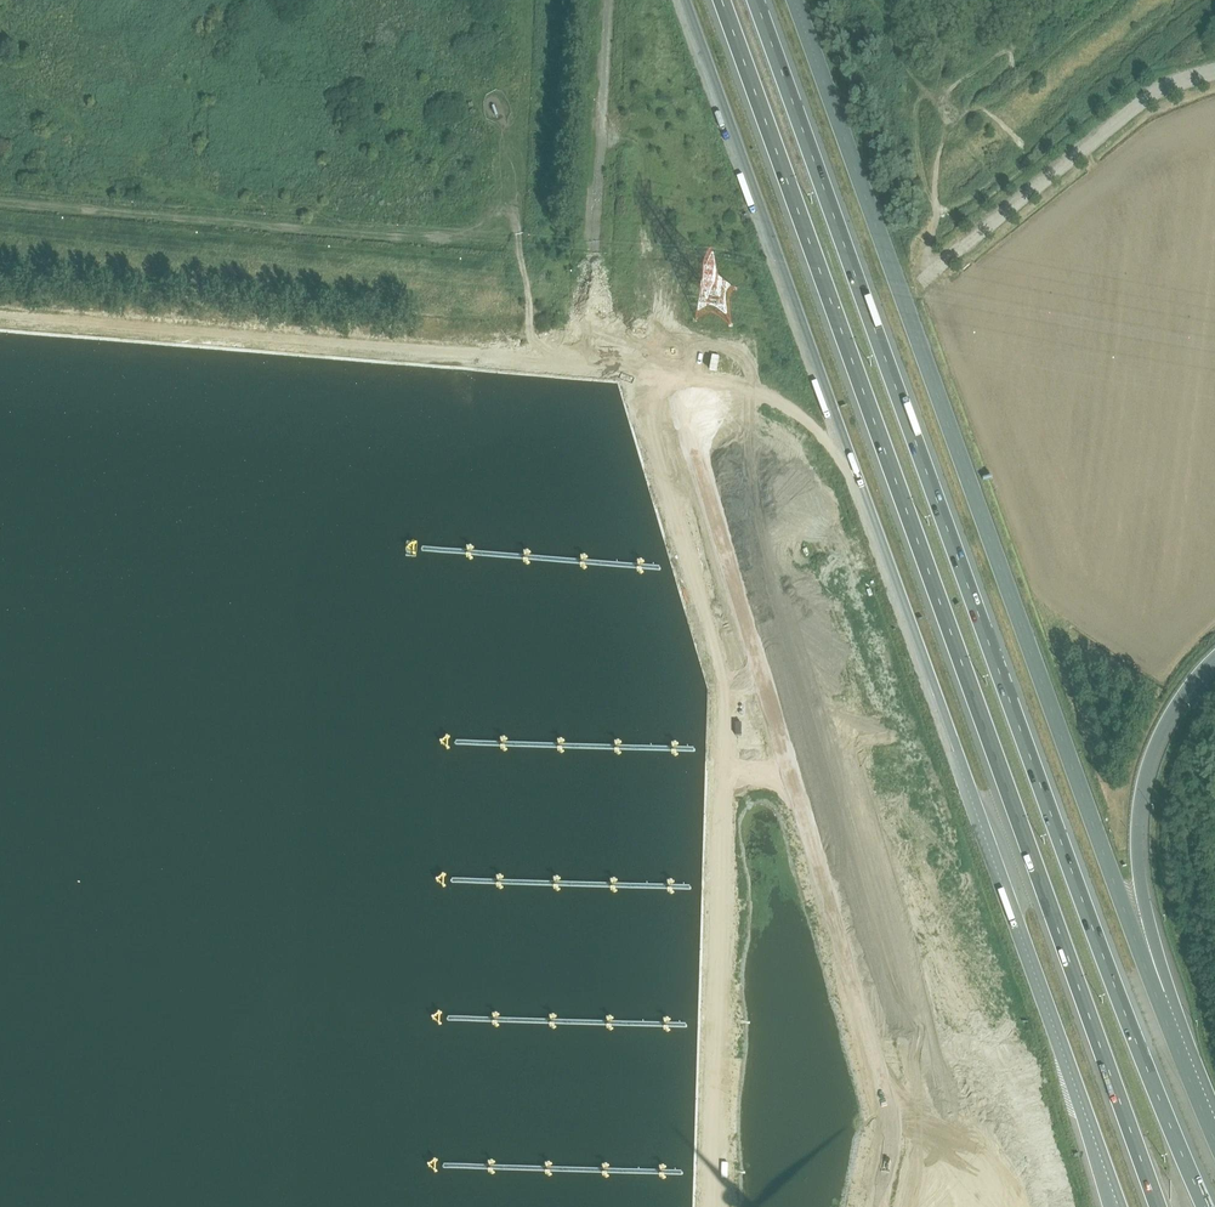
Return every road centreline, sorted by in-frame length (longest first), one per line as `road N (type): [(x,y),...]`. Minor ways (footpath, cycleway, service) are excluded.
road 1 (motorway): [(1205,1206),(1059,838),(760,0)]
road 2 (motorway): [(718,0),(1157,1206)]
road 3 (motorway): [(686,0),(1123,1206)]
road 4 (motorway): [(1139,950),(795,0)]
road 5 (unclassified): [(620,365),(0,314)]
road 6 (motorway): [(1139,950),(1141,783),(1157,738),(1214,662)]
road 7 (unknown): [(727,751),(457,744)]
road 8 (unknown): [(721,889),(453,882)]
road 9 (unknown): [(711,1174),(444,1167)]
road 10 (unknown): [(716,1027),(449,1020)]
road 11 (unknown): [(689,572),(423,550)]
road 12 (motorway): [(1214,1139),(1139,950)]
road 13 (track): [(541,359),(528,330),(518,240)]

